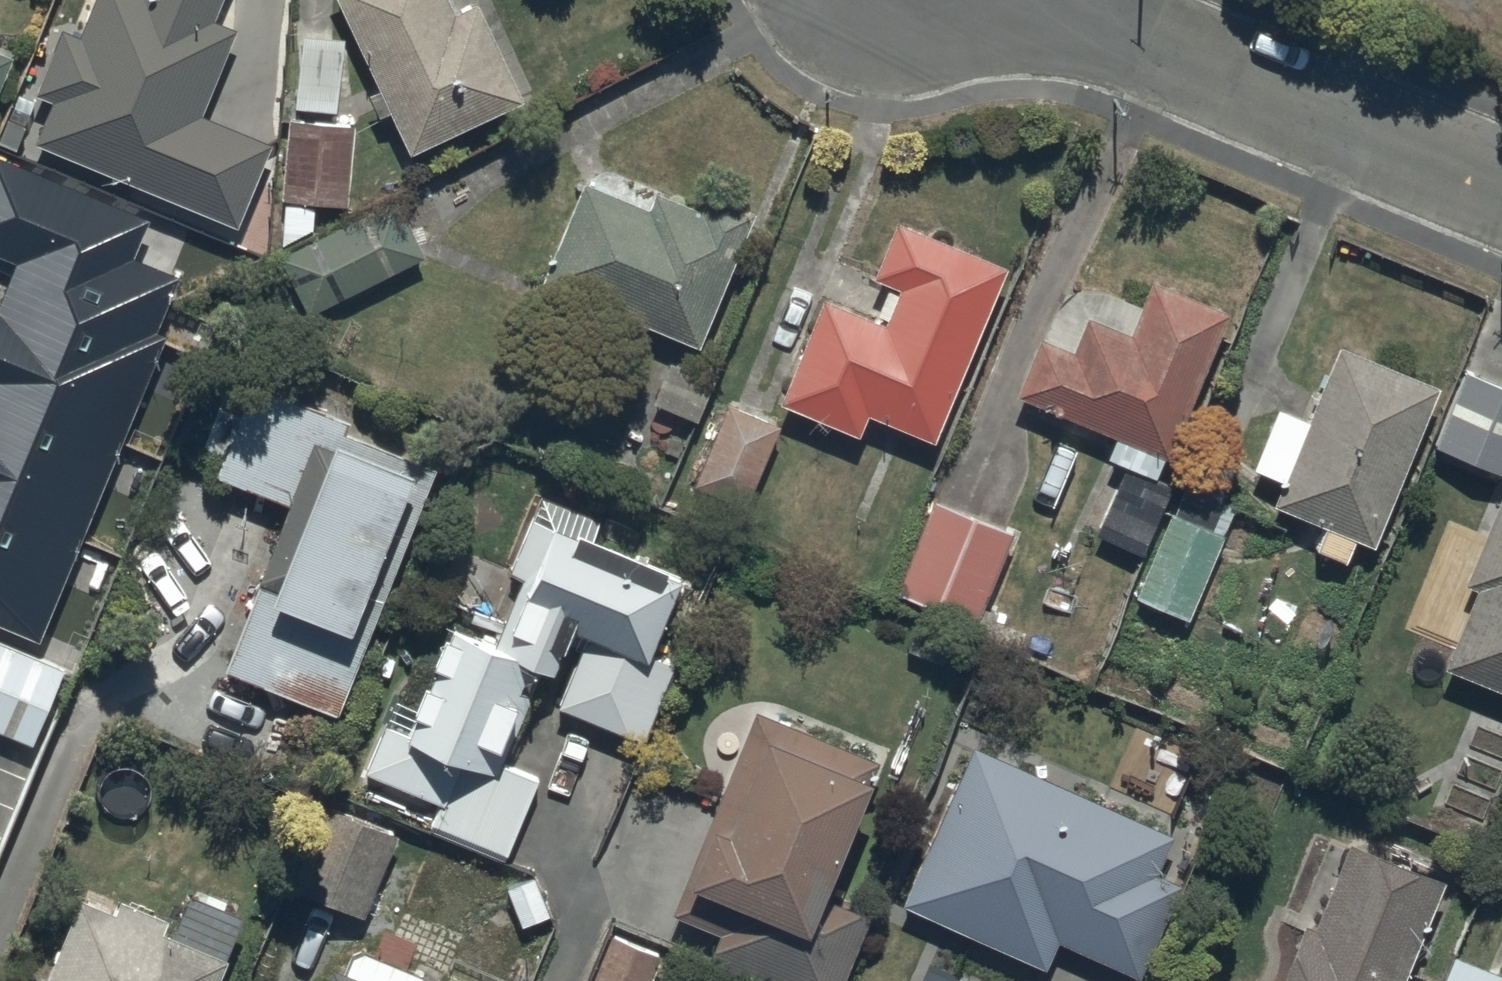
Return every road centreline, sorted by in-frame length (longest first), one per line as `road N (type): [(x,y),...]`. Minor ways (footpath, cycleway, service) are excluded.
road 1 (residential): [(1033,0),(1501,193)]

